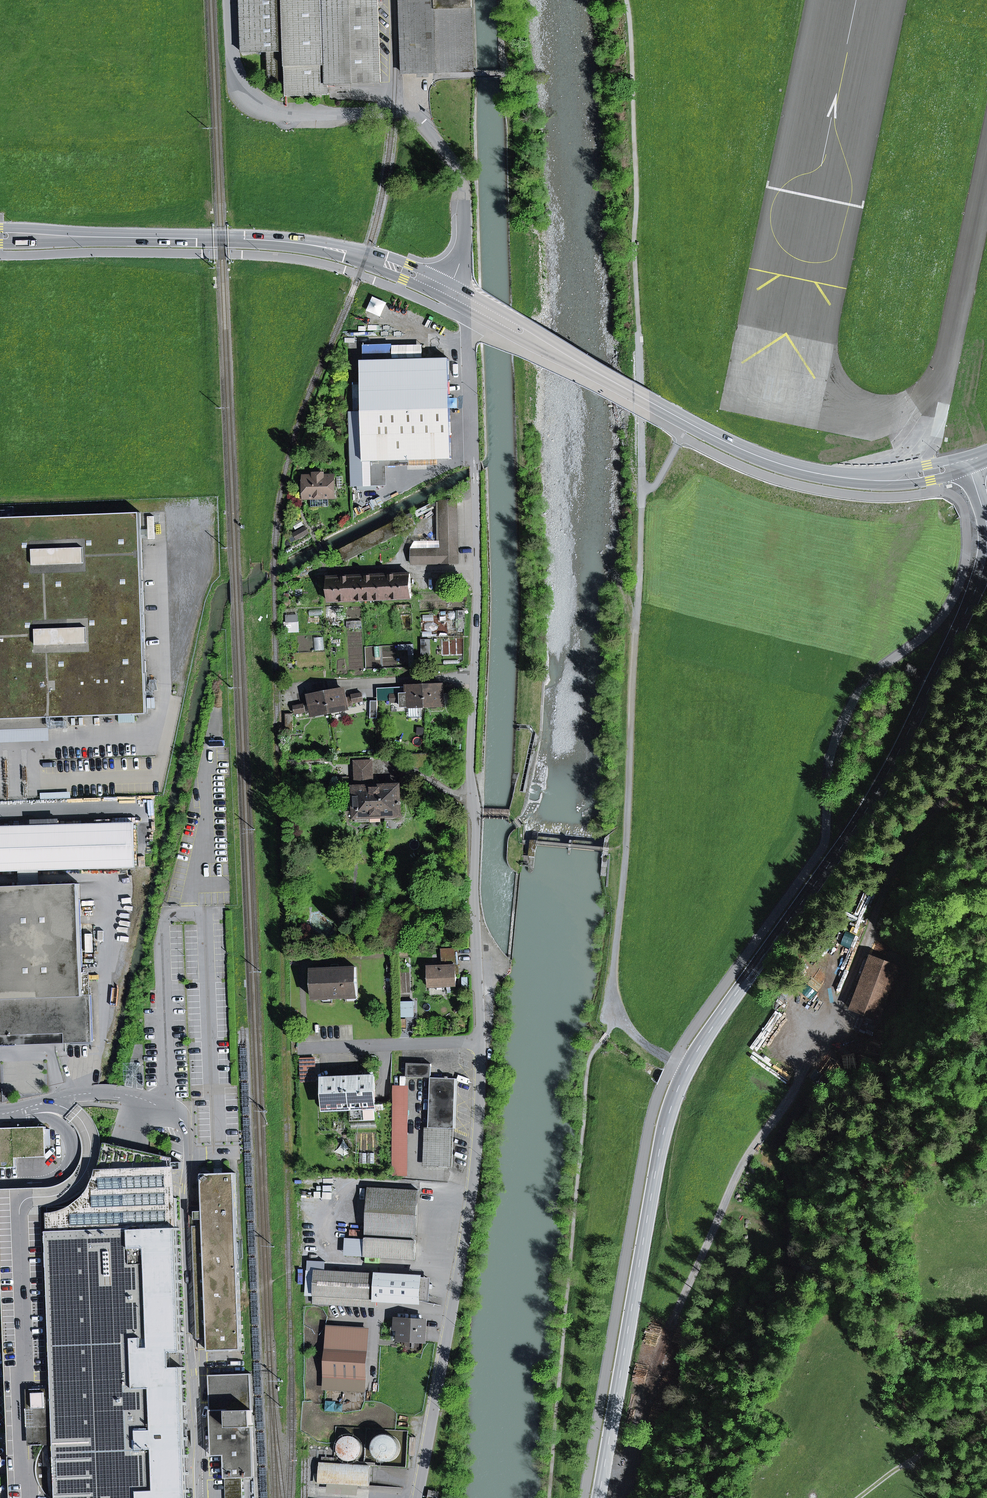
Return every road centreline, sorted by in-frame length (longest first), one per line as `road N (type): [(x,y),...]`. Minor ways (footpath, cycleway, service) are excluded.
road 1 (unclassified): [(986,541),(962,627),(879,797),(705,1039),(675,1094),(600,1497)]
road 2 (track): [(627,0),(642,487),(627,842)]
road 3 (unclassified): [(228,0),(232,78),(250,105),(289,115),(411,114),(452,160),(465,184),(467,304)]
road 4 (secondary): [(467,304),(385,262),(303,242),(0,236)]
road 5 (residential): [(479,1040),(472,1187),(417,1497)]
road 6 (residential): [(475,679),(470,770),(479,1040)]
road 7 (secondary): [(653,402),(731,445),(802,470),(906,480),(966,463)]
road 8 (track): [(986,744),(960,787),(903,844),(873,928)]
road 9 (residential): [(473,461),(475,679)]
road 10 (secondary): [(653,402),(467,304)]
road 11 (residential): [(286,686),(475,679)]
road 12 (residential): [(297,1047),(479,1040)]
road 13 (track): [(619,1019),(612,982),(627,842)]
road 14 (track): [(857,1497),(986,1404)]
road 15 (unclassified): [(467,304),(473,461)]

